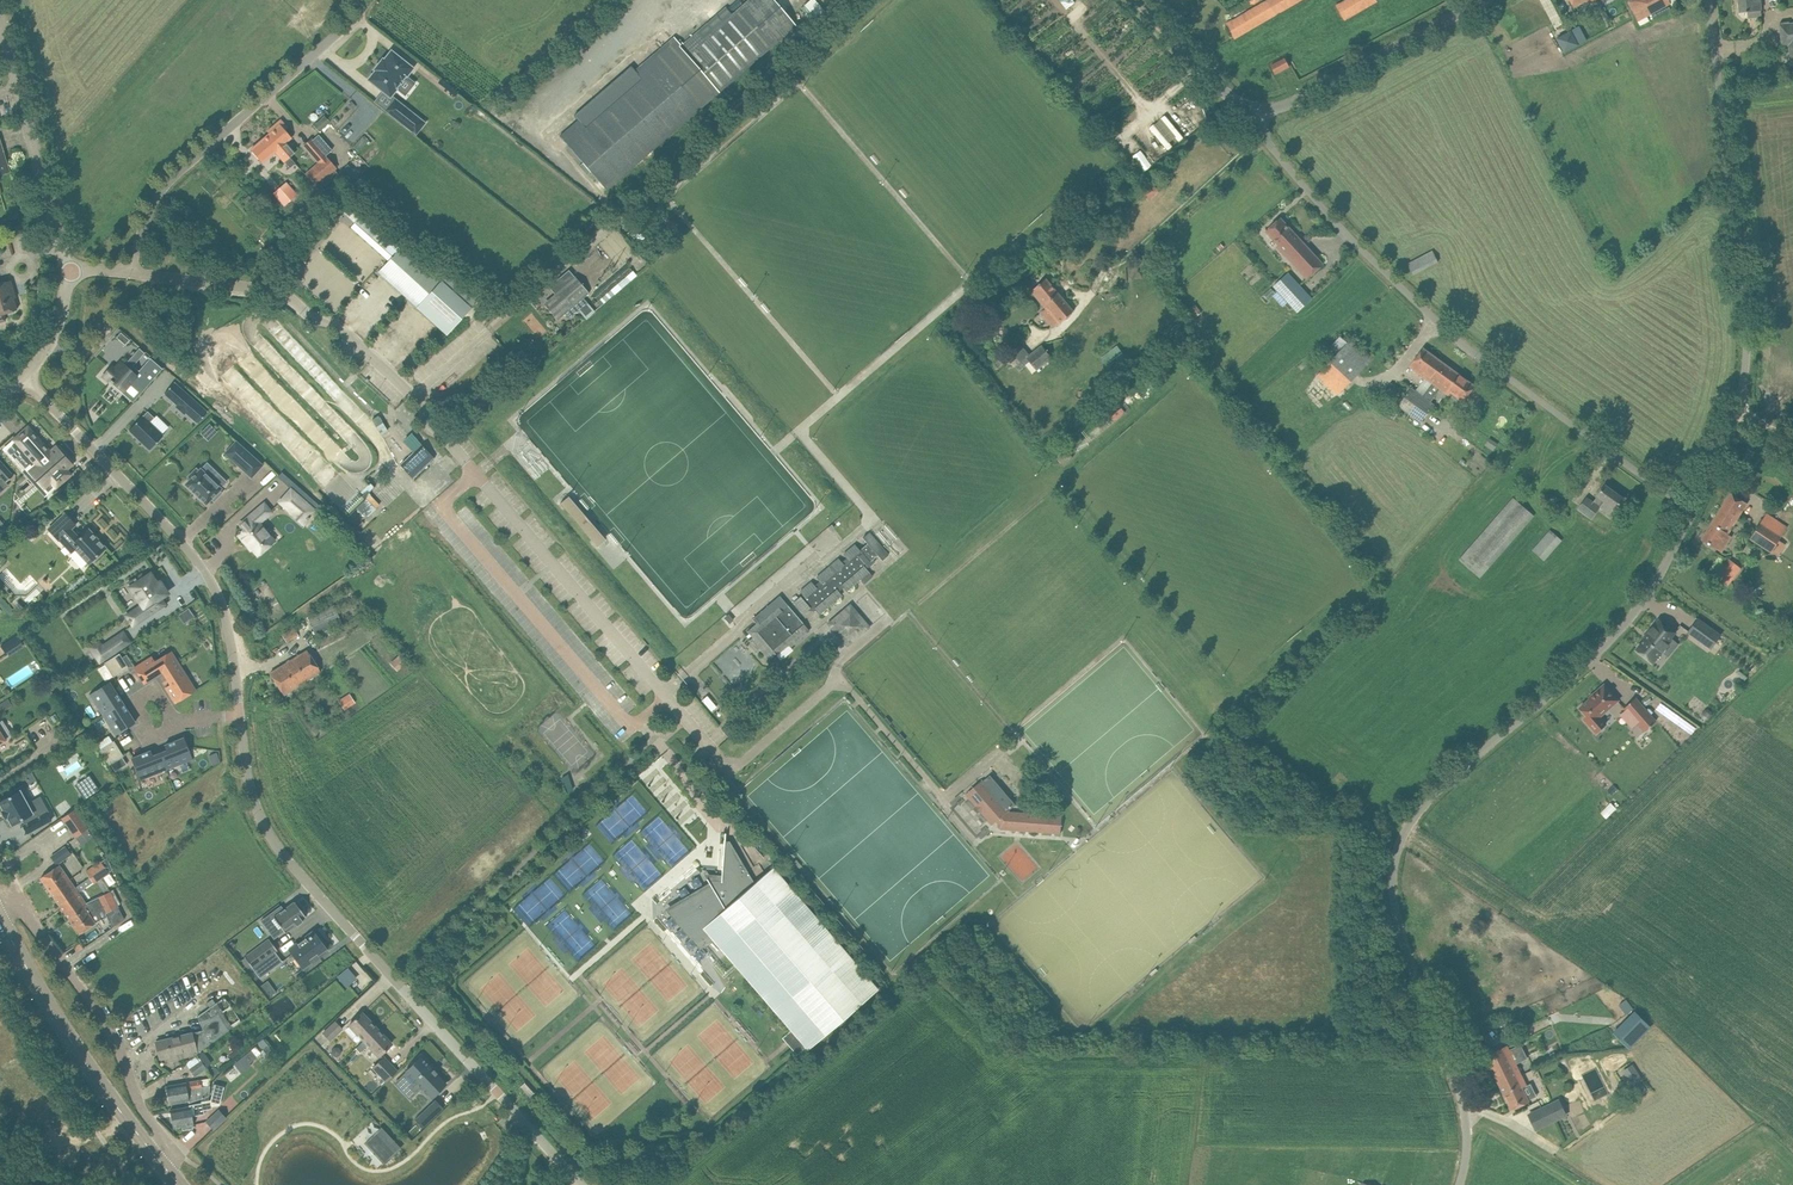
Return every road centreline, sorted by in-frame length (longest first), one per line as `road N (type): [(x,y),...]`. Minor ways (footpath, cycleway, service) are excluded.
road 1 (unclassified): [(1461,1184),(1458,1082),(1399,923),(1397,854),(1412,817),(1638,610),(1696,511)]
road 2 (unclassified): [(579,1184),(282,852),(249,787),(240,715)]
road 3 (unclassified): [(1696,511),(1454,338),(1263,138)]
road 4 (unclassified): [(1734,417),(1742,301),(1707,0)]
road 5 (unclassified): [(240,715),(216,589),(195,556),(21,377)]
road 6 (unclassified): [(455,442),(425,422),(423,399),(335,323),(314,319),(276,292),(132,273)]
road 7 (unclassified): [(132,273),(164,185),(369,0)]
road 8 (unclassified): [(158,1157),(167,1149),(134,1100),(114,1032),(17,899),(0,908)]
road 9 (secondary): [(158,1157),(105,1092),(0,913)]
road 10 (residential): [(0,17),(70,272)]
road 11 (unclassified): [(1487,0),(1274,109)]
road 12 (unclassified): [(1237,106),(1140,0)]

